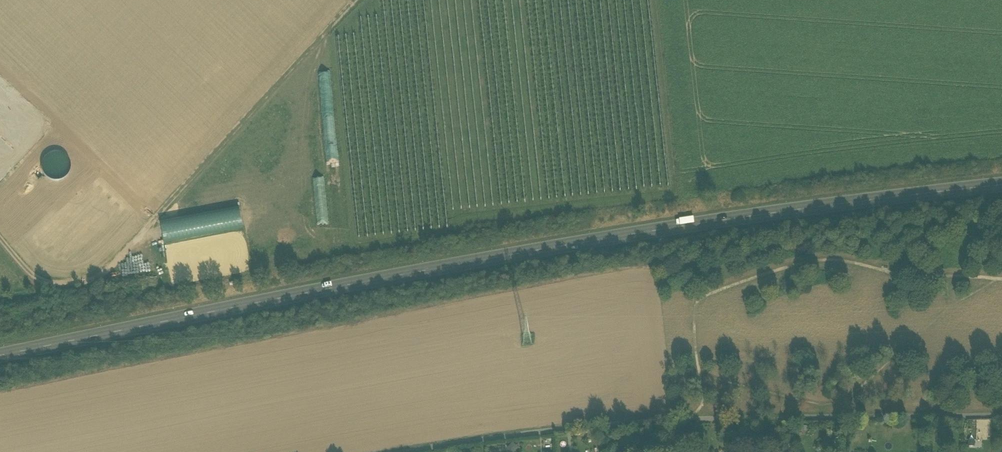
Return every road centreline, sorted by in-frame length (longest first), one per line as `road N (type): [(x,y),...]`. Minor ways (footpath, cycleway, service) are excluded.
road 1 (secondary): [(1001,185),(645,232),(0,356)]
road 2 (track): [(423,451),(674,421),(1001,417)]

